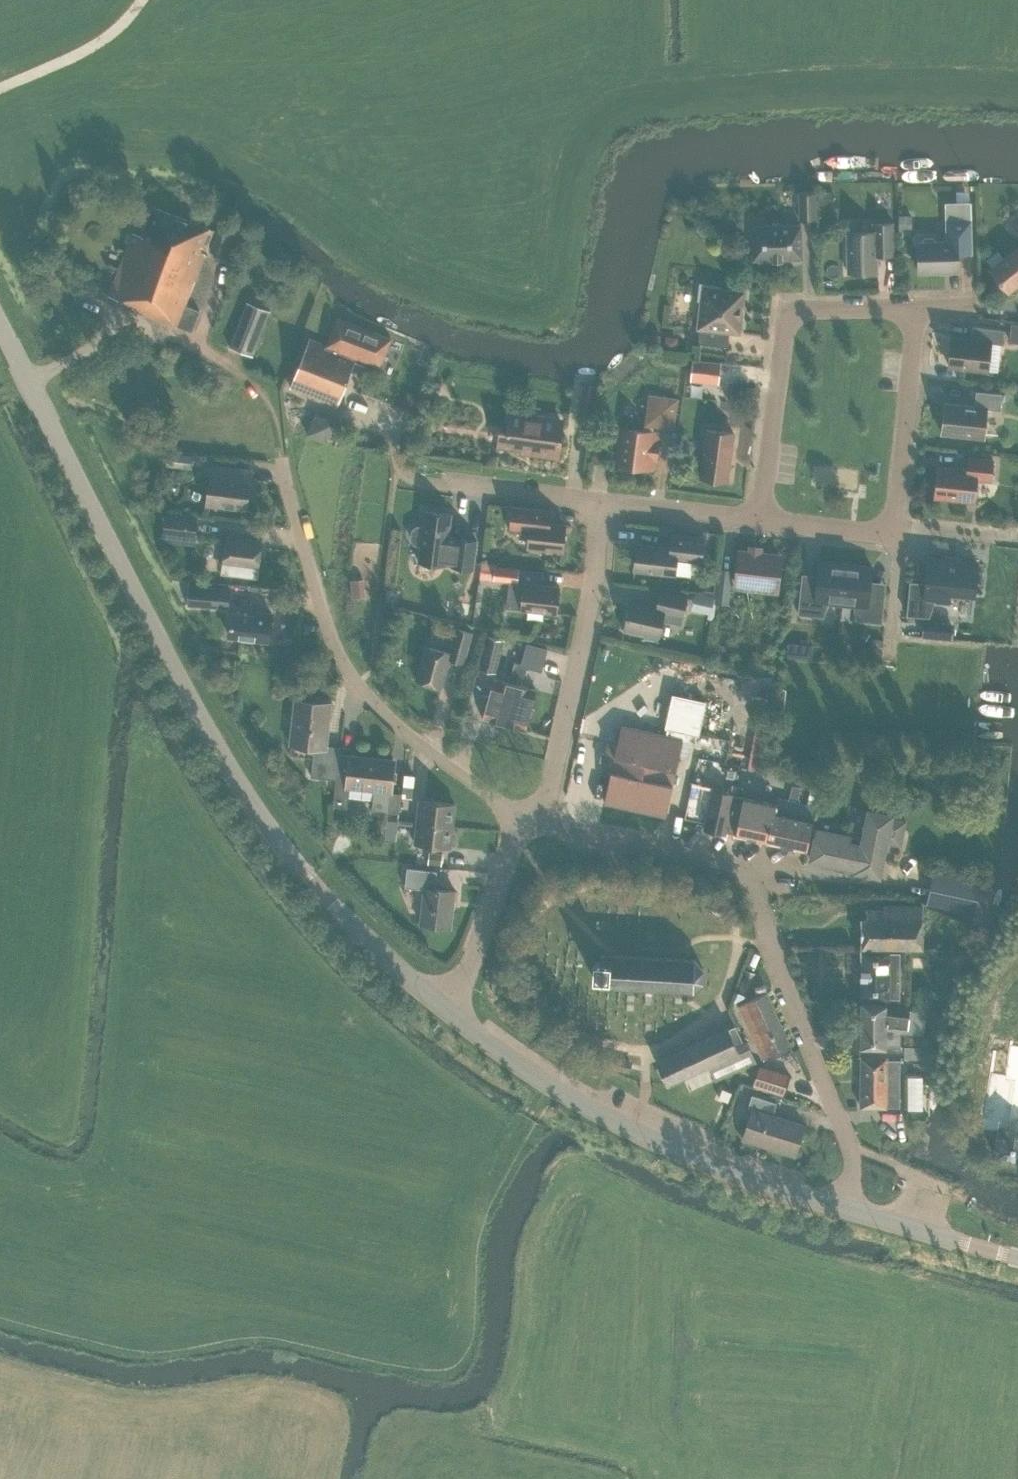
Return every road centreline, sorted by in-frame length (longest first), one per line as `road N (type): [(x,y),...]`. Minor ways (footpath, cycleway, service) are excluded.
road 1 (tertiary): [(441,1005),(341,911),(239,782),(0,326)]
road 2 (unclassified): [(845,1208),(853,1158),(747,876),(720,859),(542,823)]
road 3 (unclassified): [(525,827),(357,683),(320,602),(282,455)]
road 4 (tertiary): [(845,1208),(623,1125),(506,1055),(441,1005)]
road 5 (unclassified): [(542,823),(596,570),(601,501)]
road 6 (residential): [(760,520),(792,316),(913,309)]
road 7 (residential): [(893,534),(913,309)]
road 8 (residential): [(601,501),(418,481),(394,453)]
road 9 (unclassified): [(441,1005),(470,968),(525,827)]
road 10 (tertiary): [(1017,1257),(845,1208)]
road 11 (track): [(0,90),(96,46),(143,0)]
road 12 (residential): [(760,520),(601,501)]
road 13 (residential): [(893,534),(760,520)]
road 14 (residential): [(893,534),(900,561),(889,660)]

